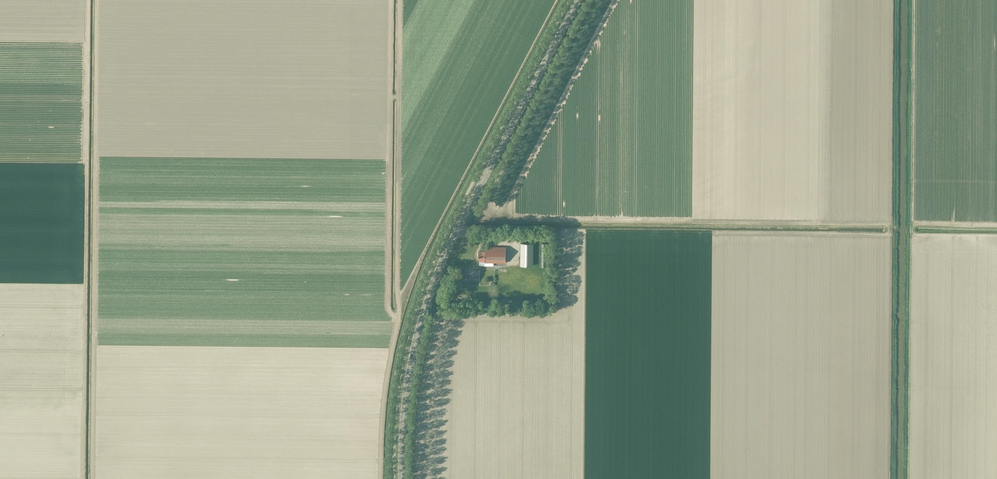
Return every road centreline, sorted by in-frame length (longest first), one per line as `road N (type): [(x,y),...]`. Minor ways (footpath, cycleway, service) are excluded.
road 1 (secondary): [(401,478),(407,388),(433,283),(578,0)]
road 2 (track): [(391,0),(389,307),(397,316),(381,478)]

